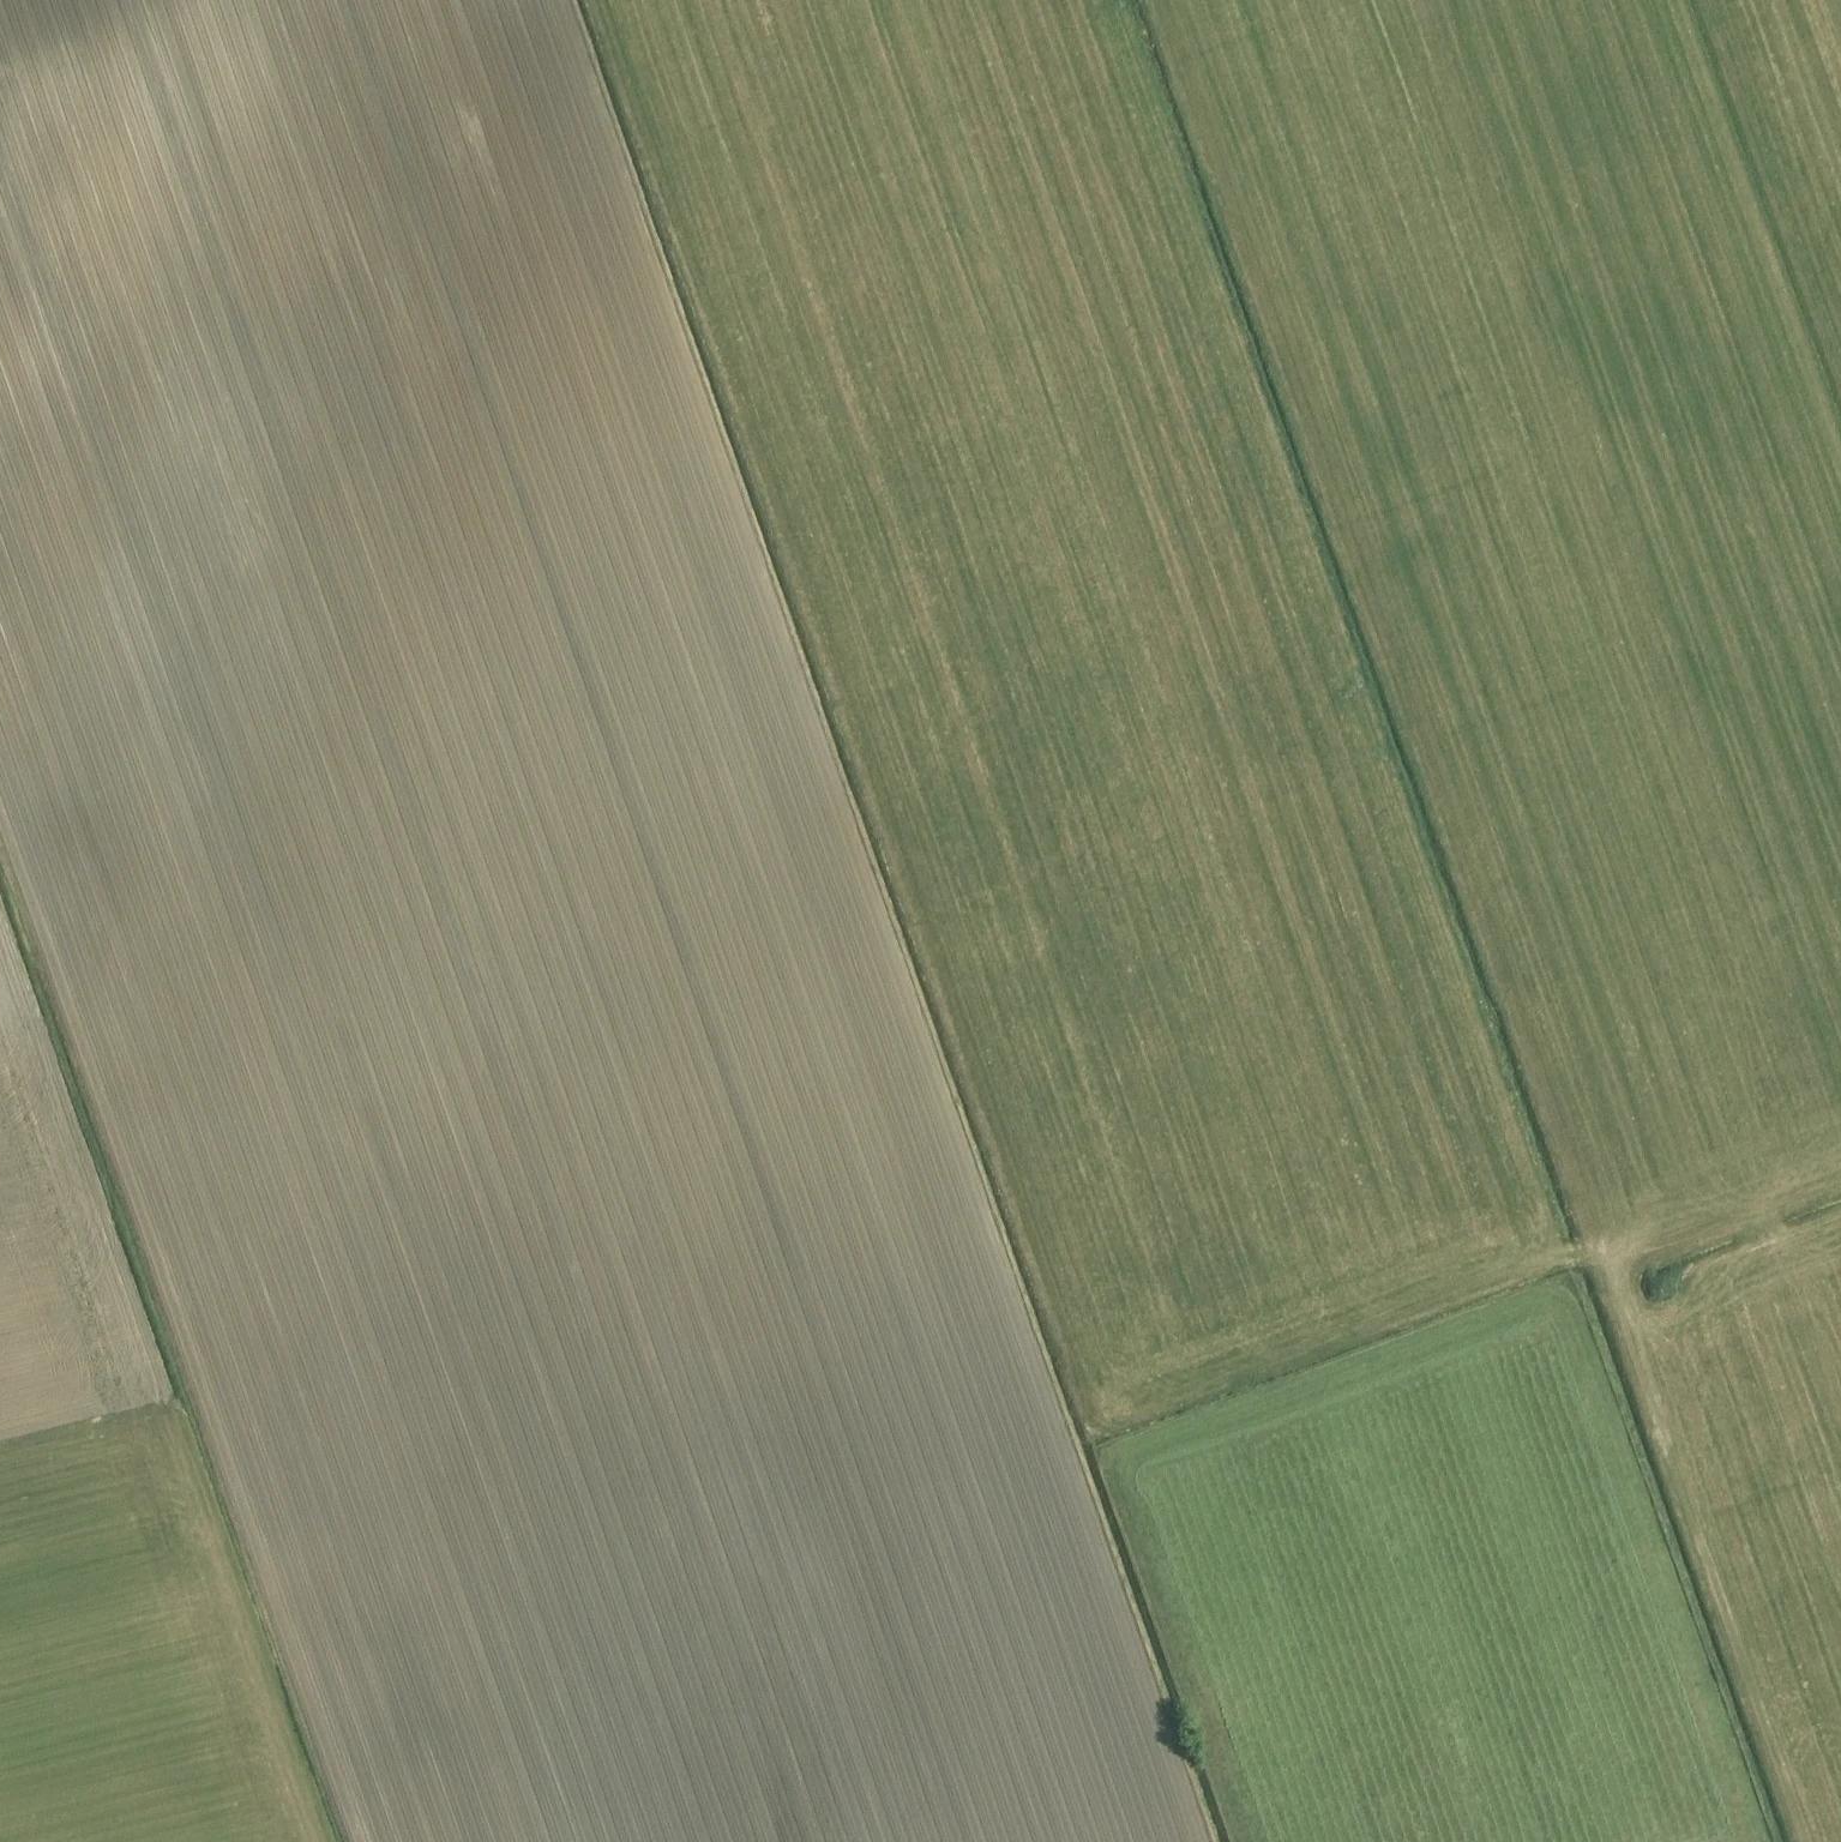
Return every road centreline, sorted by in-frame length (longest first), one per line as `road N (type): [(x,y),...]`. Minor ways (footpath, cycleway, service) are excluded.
road 1 (track): [(1606,1267),(1808,1841)]

